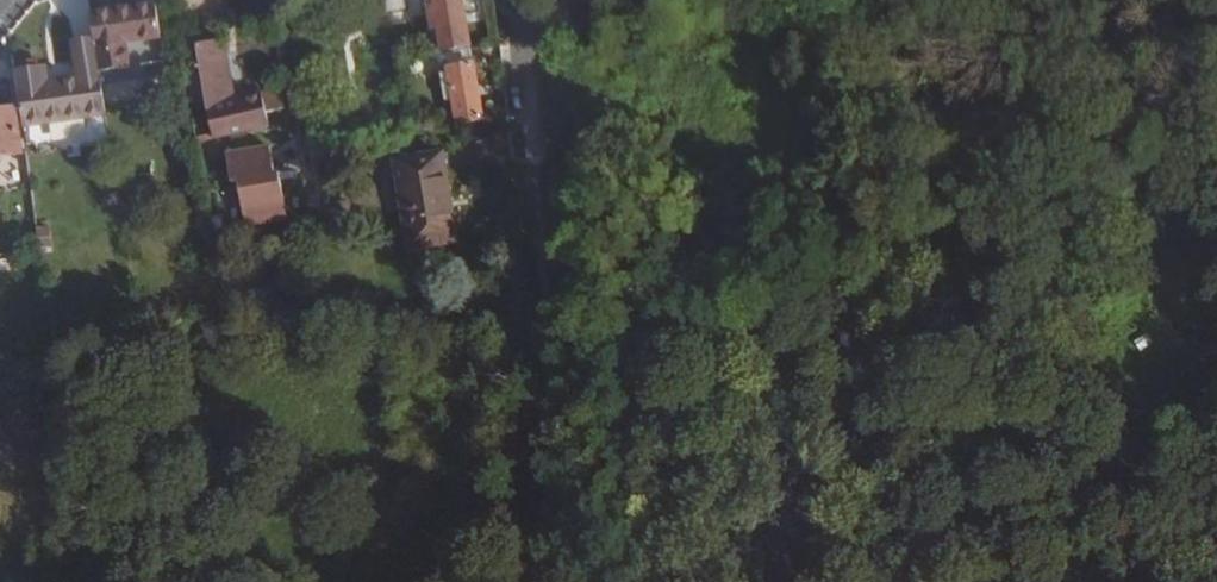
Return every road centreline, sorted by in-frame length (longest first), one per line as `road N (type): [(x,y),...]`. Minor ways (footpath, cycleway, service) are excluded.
road 1 (residential): [(532,219),(520,9)]

